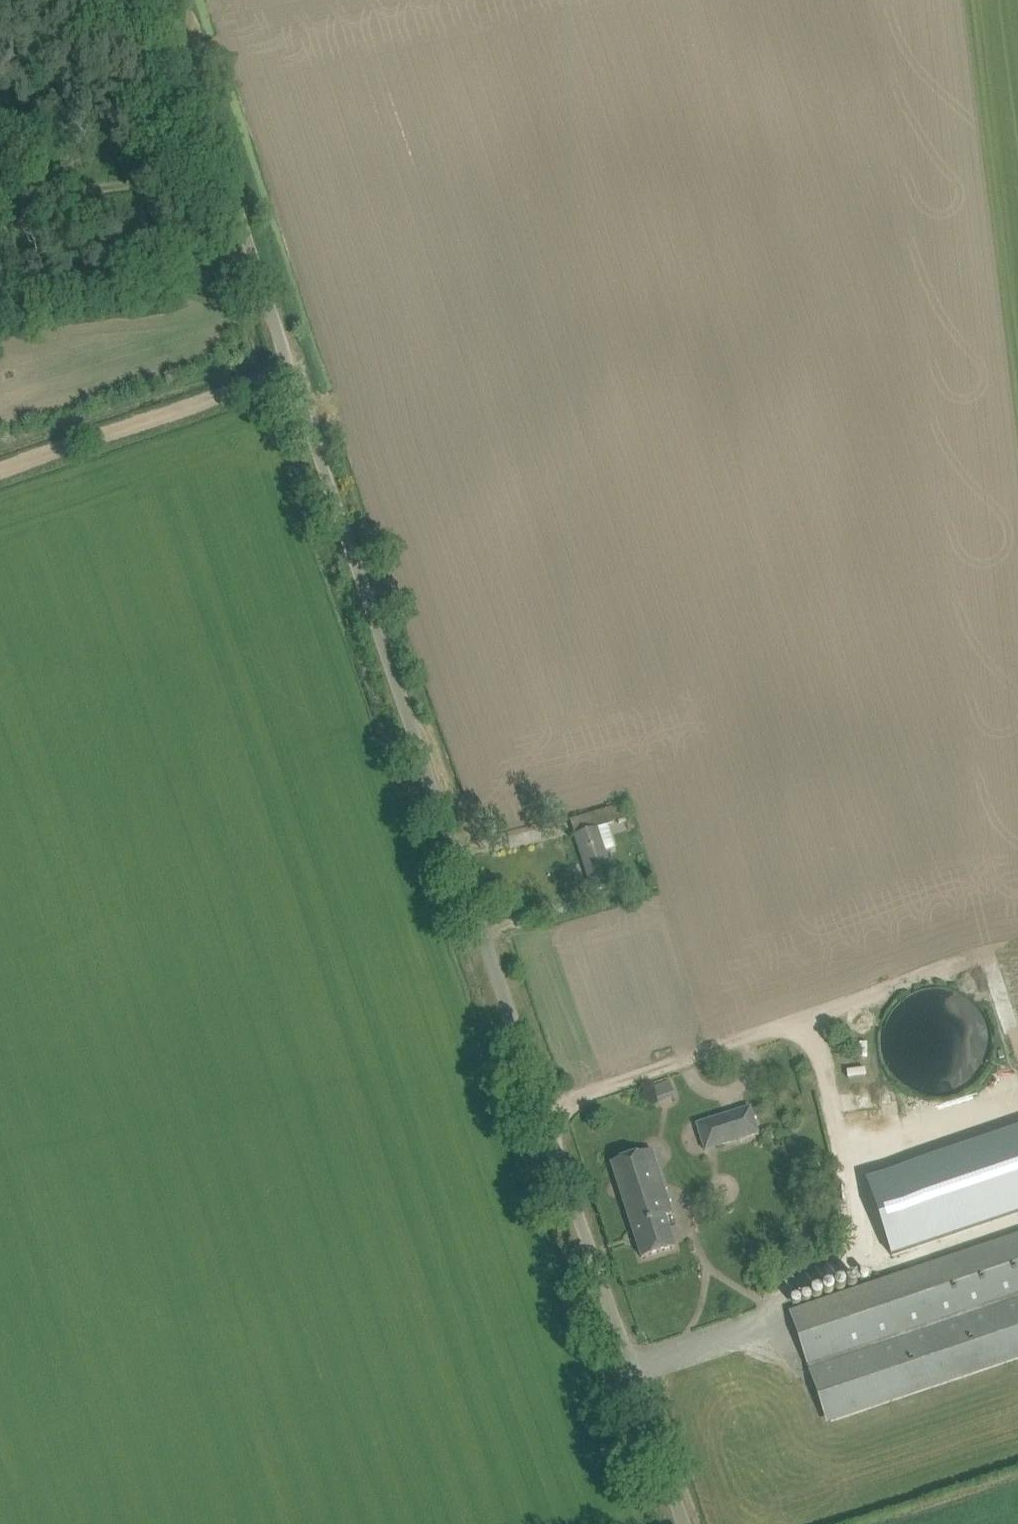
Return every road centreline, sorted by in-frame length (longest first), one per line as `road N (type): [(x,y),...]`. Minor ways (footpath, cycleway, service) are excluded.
road 1 (unclassified): [(671,1523),(156,0)]

